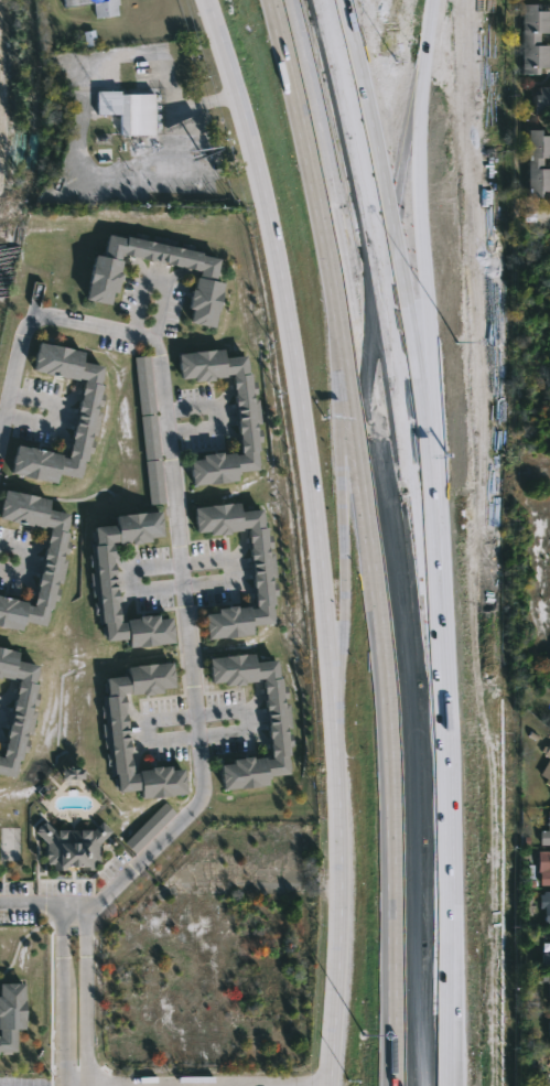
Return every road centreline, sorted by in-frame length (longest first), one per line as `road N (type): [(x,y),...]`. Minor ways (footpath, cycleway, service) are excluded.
road 1 (motorway): [(438,1085),(423,501),(374,143),(339,0)]
road 2 (secondary): [(206,0),(266,200),(293,343),(322,537),(330,674)]
road 3 (motorway): [(374,495),(392,710),(400,1085)]
road 4 (motorway): [(282,18),(337,251),(374,495)]
road 5 (motorway): [(282,18),(330,308),(337,440)]
road 6 (motorway): [(353,643),(339,916)]
road 7 (motorway): [(423,501),(414,229)]
road 8 (secondary): [(330,674),(339,916)]
road 9 (motorway): [(414,229),(426,0)]
road 10 (motorway): [(337,440),(353,643)]
road 11 (tertiary): [(84,1085),(86,902)]
road 12 (tertiary): [(61,903),(62,1085)]
road 13 (secondary): [(339,916),(331,1085)]
road 14 (tertiary): [(231,1085),(62,1083)]

